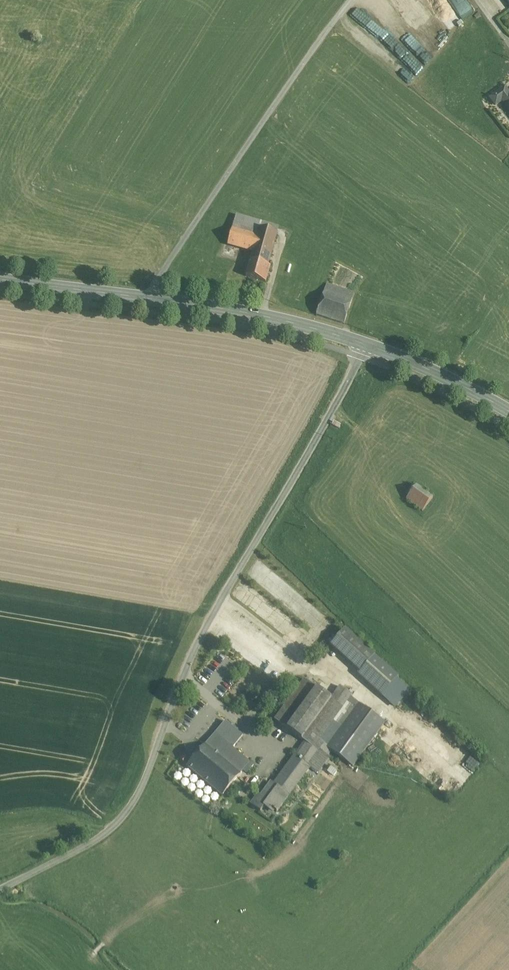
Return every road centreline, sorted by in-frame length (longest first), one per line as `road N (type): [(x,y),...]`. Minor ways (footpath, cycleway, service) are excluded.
road 1 (unclassified): [(366,346),(198,647),(141,793),(85,849),(0,891)]
road 2 (tertiary): [(0,281),(220,309),(366,346)]
road 3 (tertiary): [(366,346),(508,411)]

